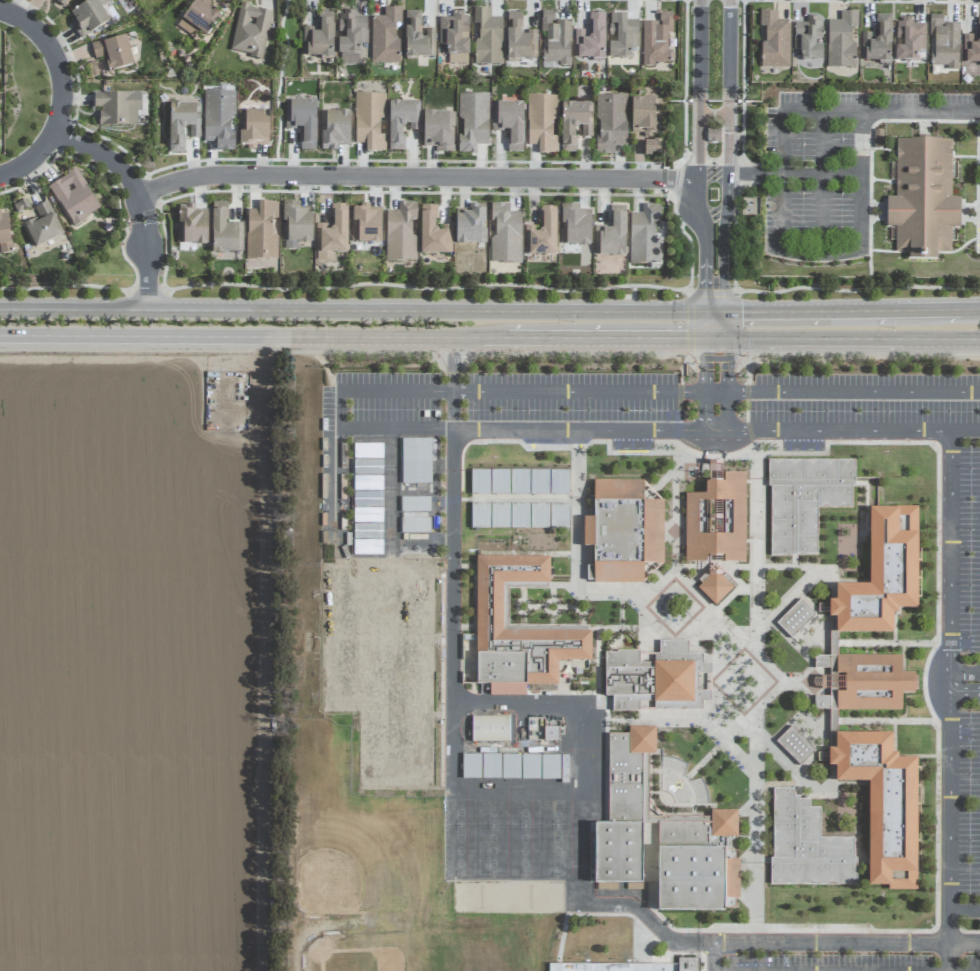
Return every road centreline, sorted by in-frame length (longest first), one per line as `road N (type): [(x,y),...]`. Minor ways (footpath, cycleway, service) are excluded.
road 1 (secondary): [(714,311),(0,307)]
road 2 (residential): [(139,196),(214,176),(698,180)]
road 3 (secondary): [(0,332),(501,336)]
road 4 (secondary): [(715,337),(979,339)]
road 5 (secondary): [(977,309),(714,311)]
road 6 (residential): [(146,308),(147,217),(139,196),(115,164),(58,133)]
road 7 (secondary): [(501,336),(715,337)]
road 8 (residential): [(702,0),(698,180)]
road 9 (residential): [(728,172),(730,0)]
road 10 (residential): [(58,133),(69,93),(61,51),(43,26),(0,3)]
road 11 (residential): [(698,180),(706,297),(714,311)]

